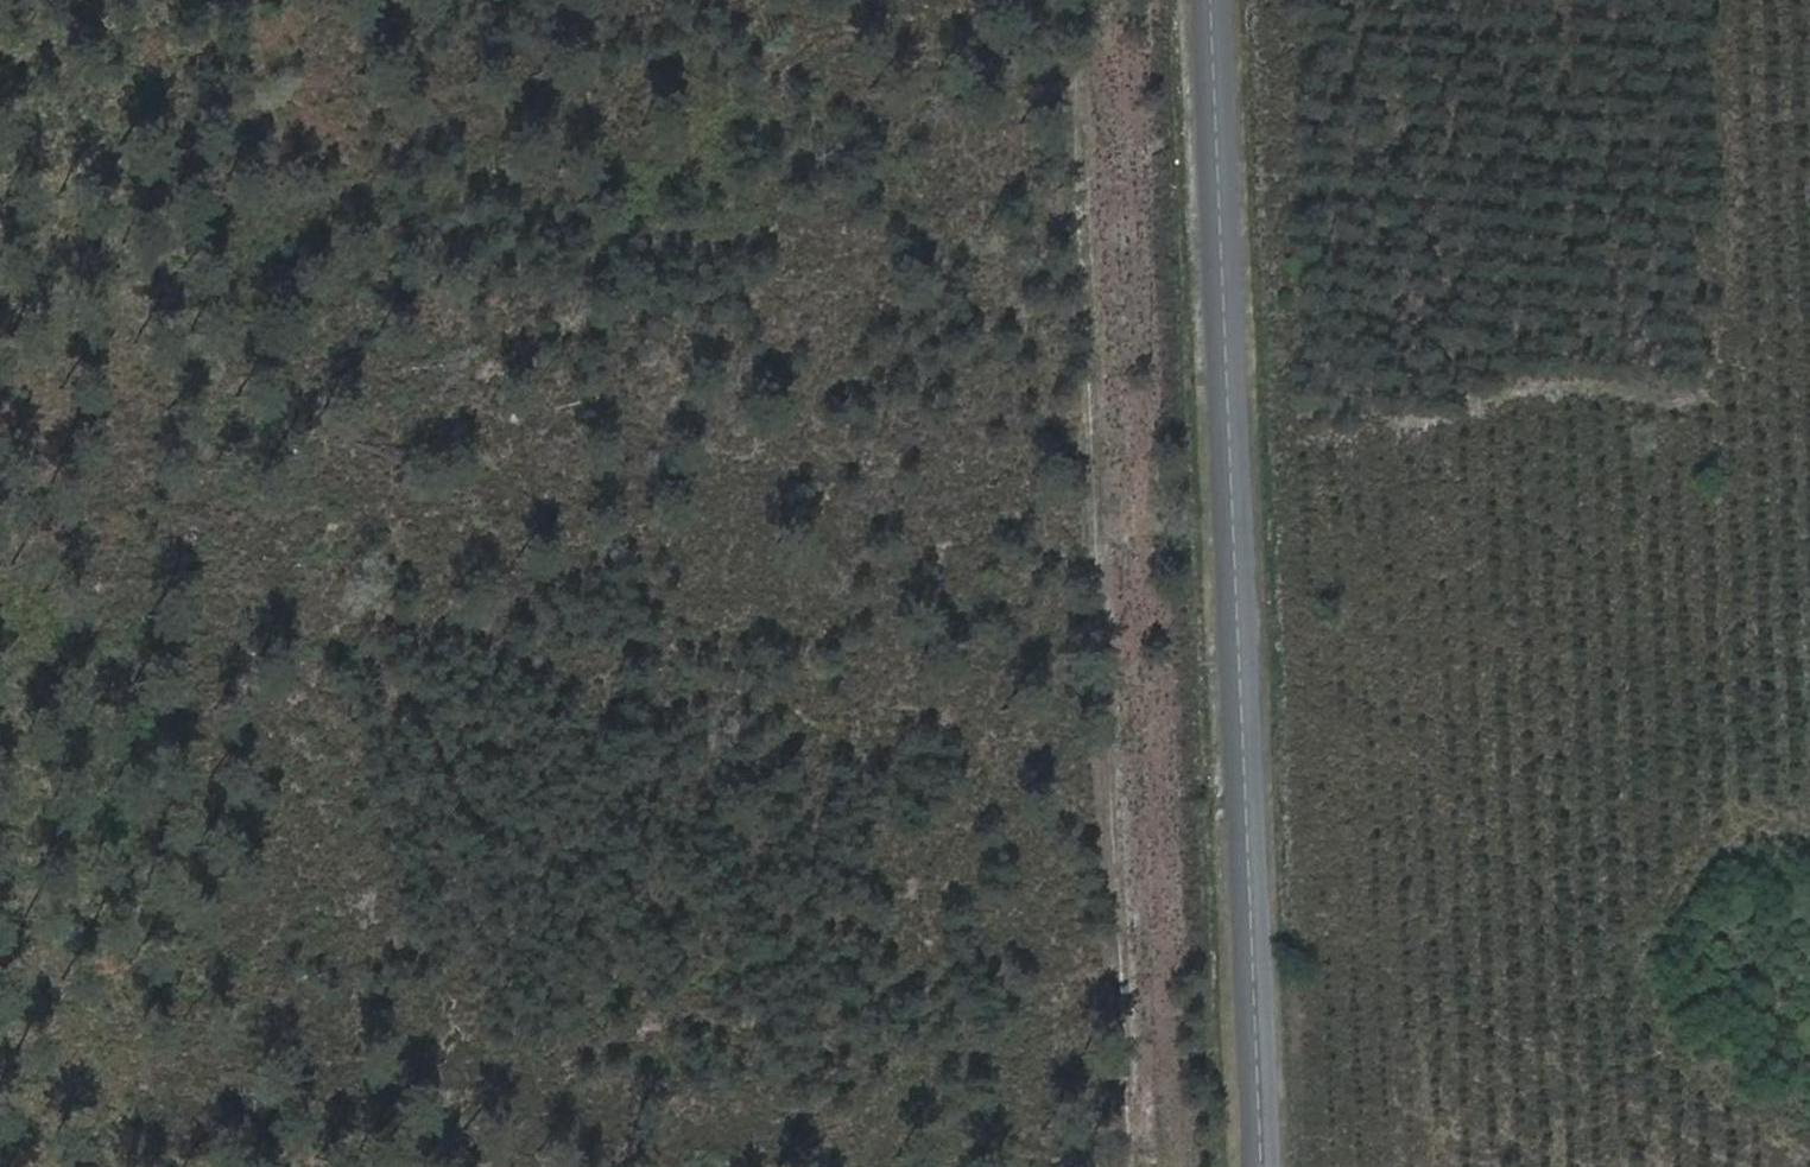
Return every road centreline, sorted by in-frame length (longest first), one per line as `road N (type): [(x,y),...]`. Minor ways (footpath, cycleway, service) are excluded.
road 1 (track): [(1131,1166),(1078,0)]
road 2 (tertiary): [(1209,0),(1259,1166)]

